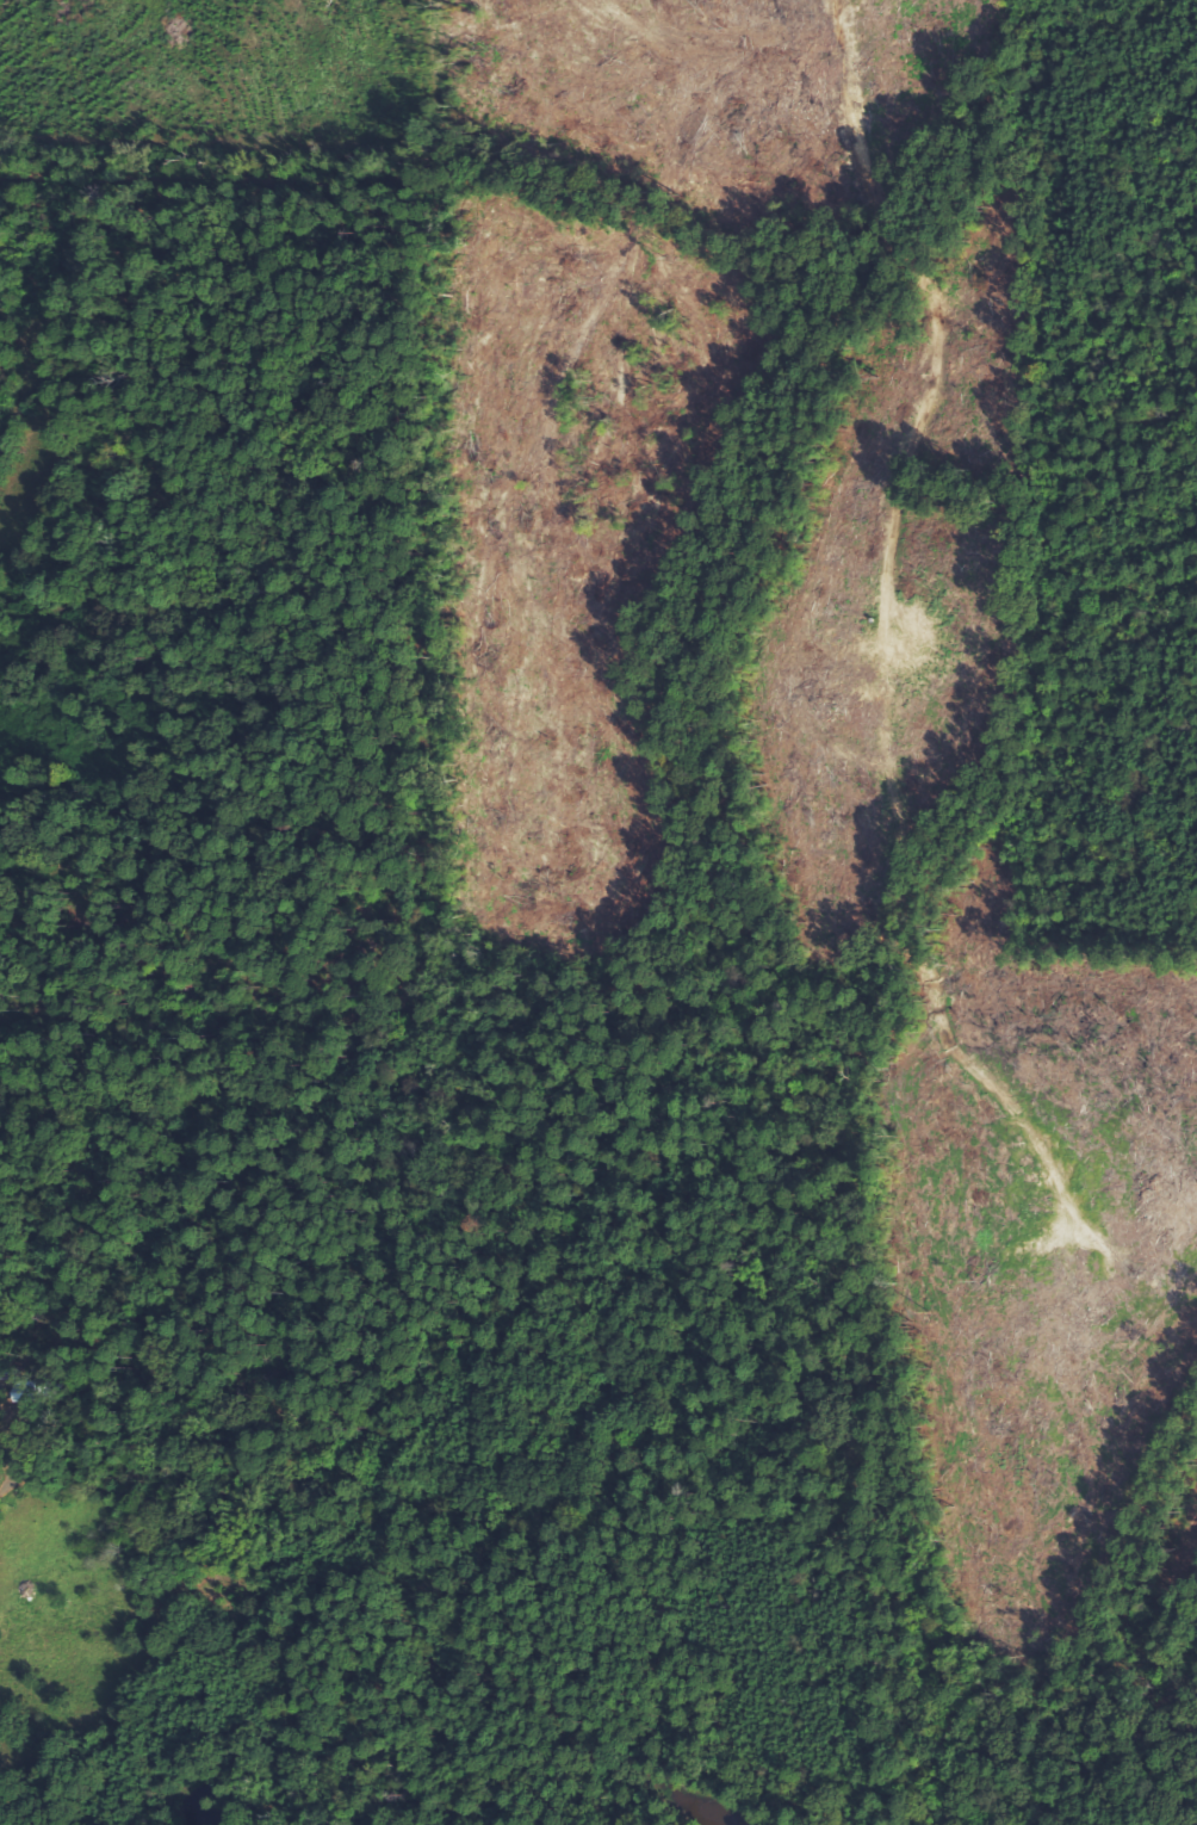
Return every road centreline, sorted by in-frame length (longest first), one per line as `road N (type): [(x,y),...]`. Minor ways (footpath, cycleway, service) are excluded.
road 1 (residential): [(96,1824),(151,1817),(335,1696),(429,1573)]

